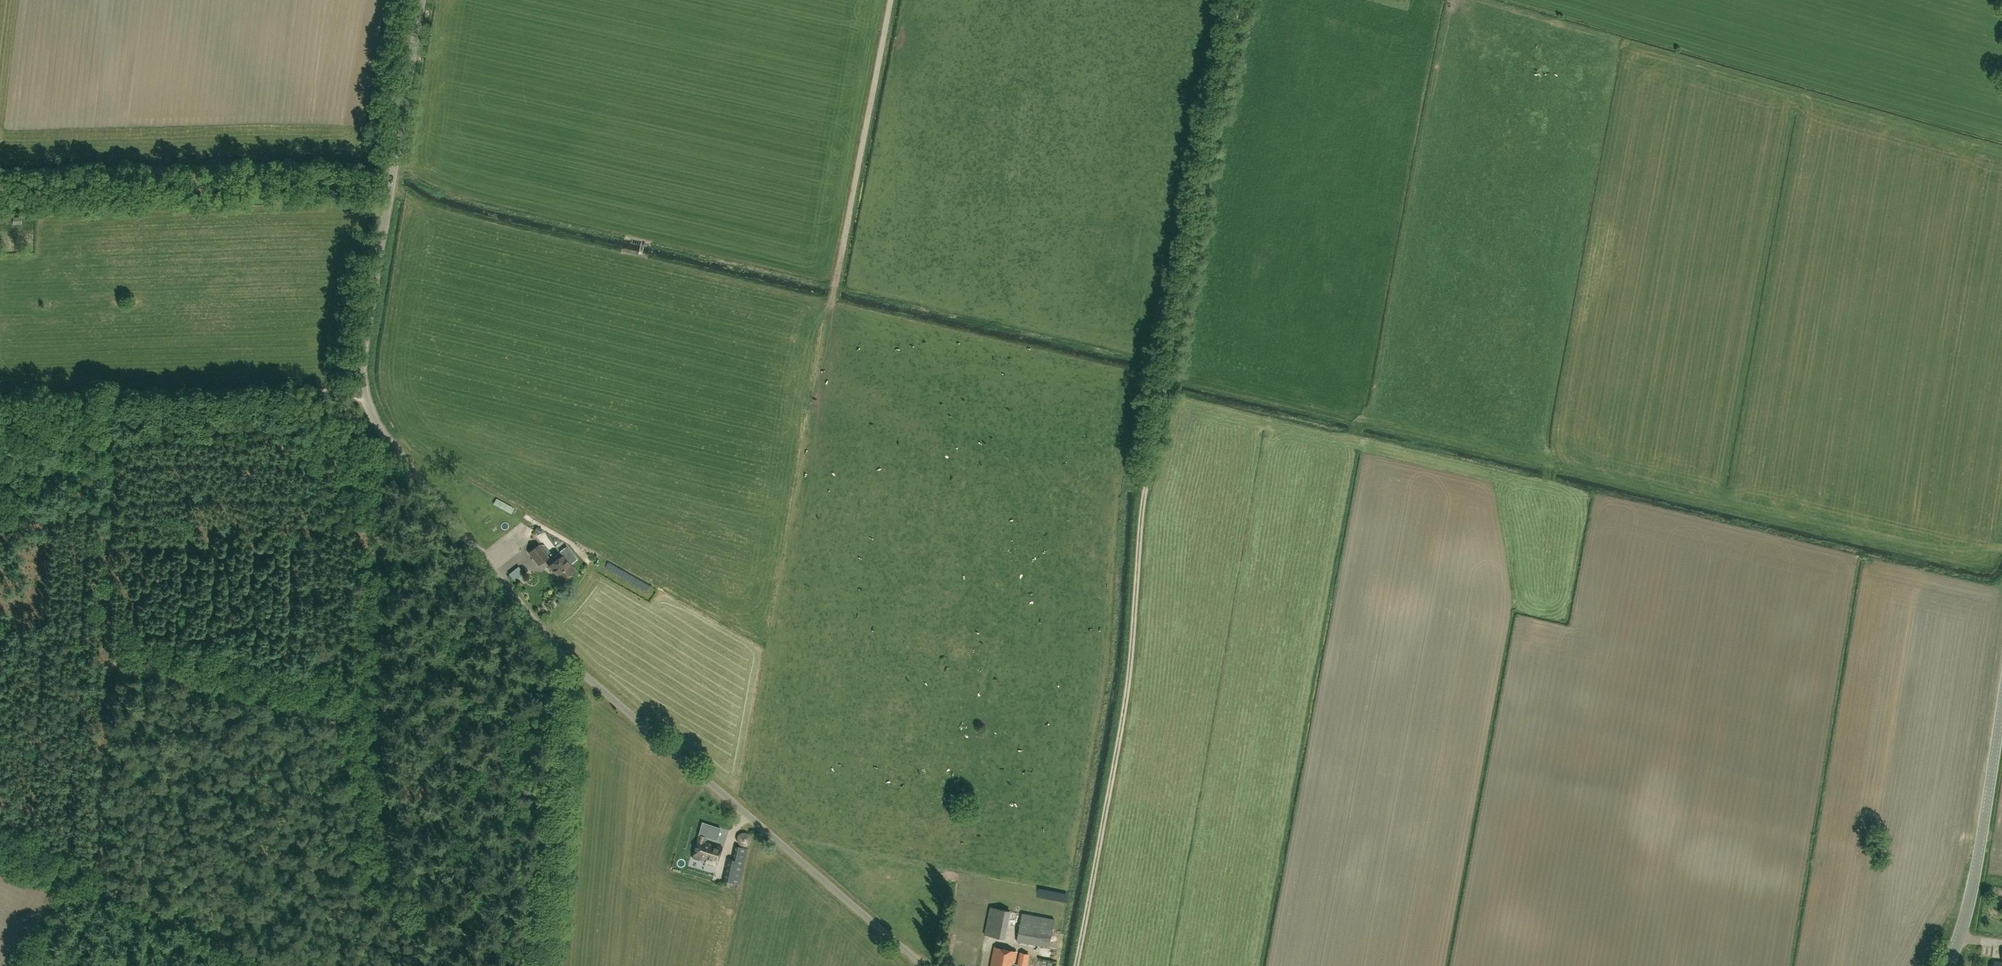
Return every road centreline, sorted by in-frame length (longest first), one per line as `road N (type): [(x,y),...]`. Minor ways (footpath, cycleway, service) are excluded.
road 1 (unclassified): [(569,659),(501,587),(391,442),(363,390),(424,0)]
road 2 (unclassified): [(925,965),(569,659)]
road 3 (unclassified): [(542,965),(569,659)]
road 4 (tertiary): [(1944,965),(1975,885),(2001,697)]

